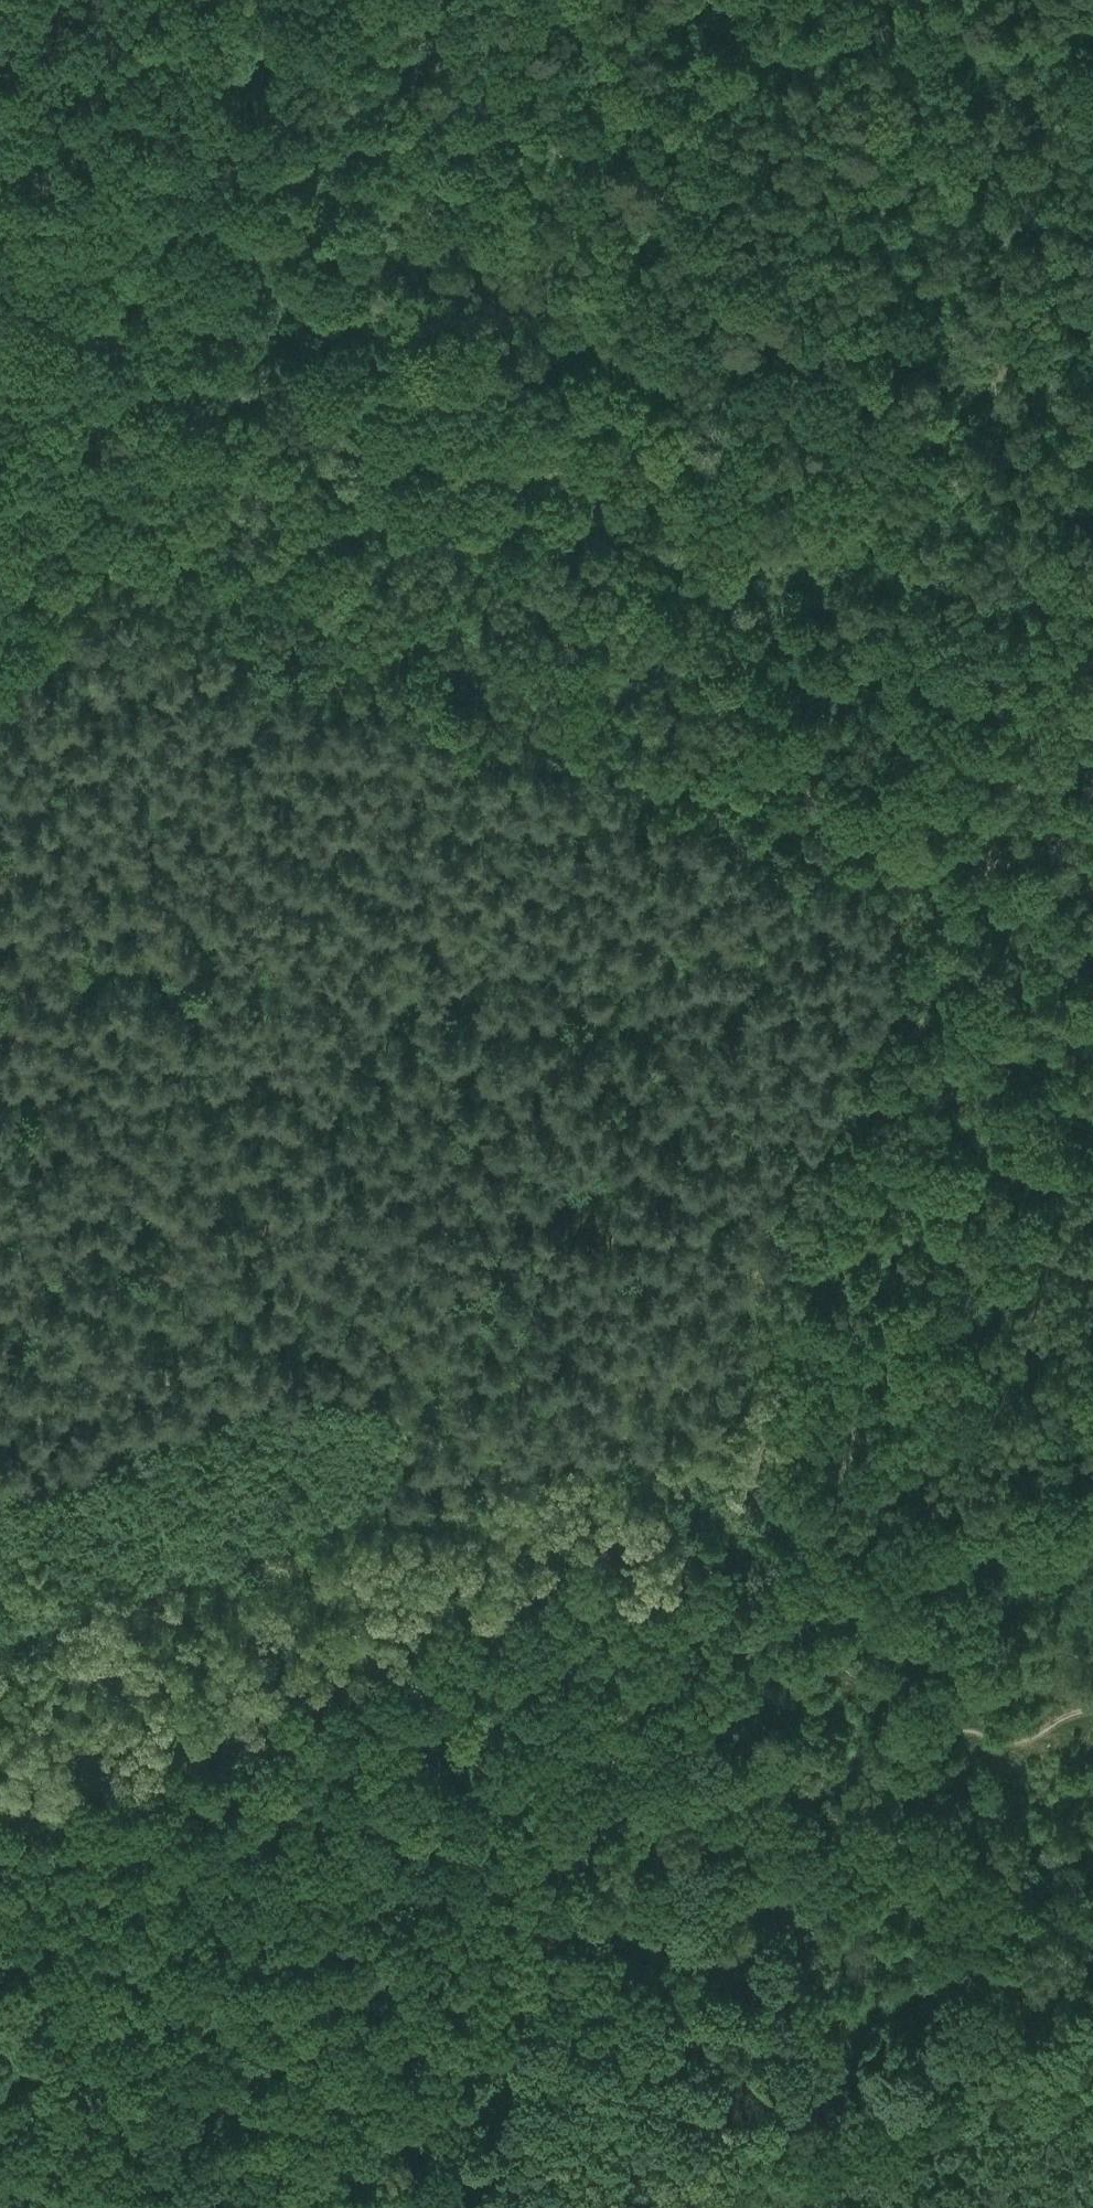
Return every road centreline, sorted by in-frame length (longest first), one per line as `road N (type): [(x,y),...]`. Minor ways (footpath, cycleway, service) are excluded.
road 1 (track): [(1092,570),(780,1370),(710,1588),(612,1779),(468,2207)]
road 2 (unclassified): [(331,0),(0,233)]

